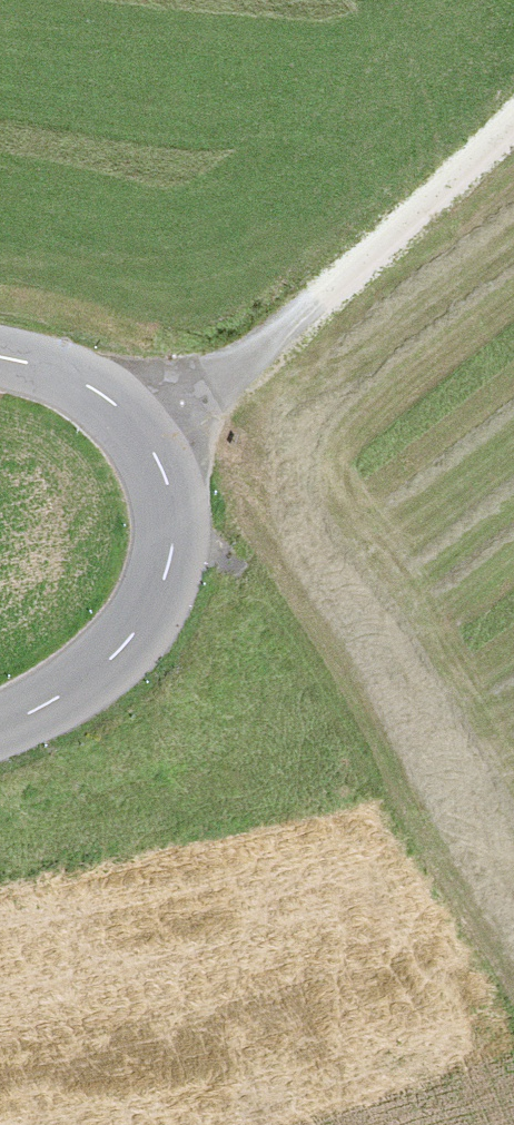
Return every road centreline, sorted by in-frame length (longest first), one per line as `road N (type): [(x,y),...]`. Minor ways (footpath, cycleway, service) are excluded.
road 1 (track): [(513,983),(242,582),(176,530)]
road 2 (tertiary): [(0,721),(61,695),(120,654),(153,600),(176,530),(136,431),(49,367),(0,357)]
road 3 (track): [(136,431),(294,321),(513,117)]

